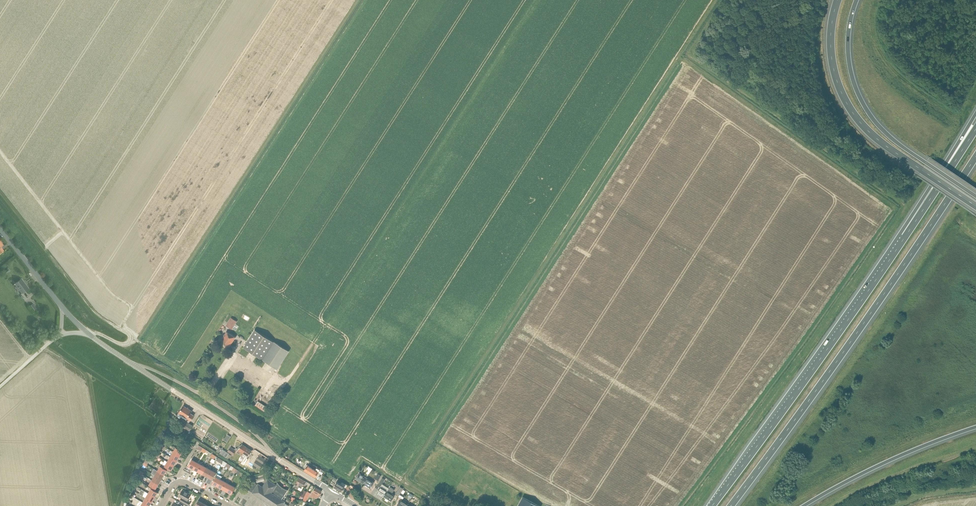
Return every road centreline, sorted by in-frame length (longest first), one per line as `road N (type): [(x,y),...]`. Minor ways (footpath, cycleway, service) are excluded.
road 1 (motorway): [(731,505),(975,156)]
road 2 (motorway): [(905,237),(712,505)]
road 3 (motorway): [(838,0),(833,65),(852,113),(879,141),(975,206)]
road 4 (motorway): [(939,172),(888,135),(862,100),(848,46),(857,0)]
road 5 (motorway): [(808,505),(975,430)]
road 6 (unclassified): [(275,457),(202,397),(130,363)]
road 7 (tertiary): [(275,457),(130,363)]
road 8 (motorway): [(975,128),(905,237)]

